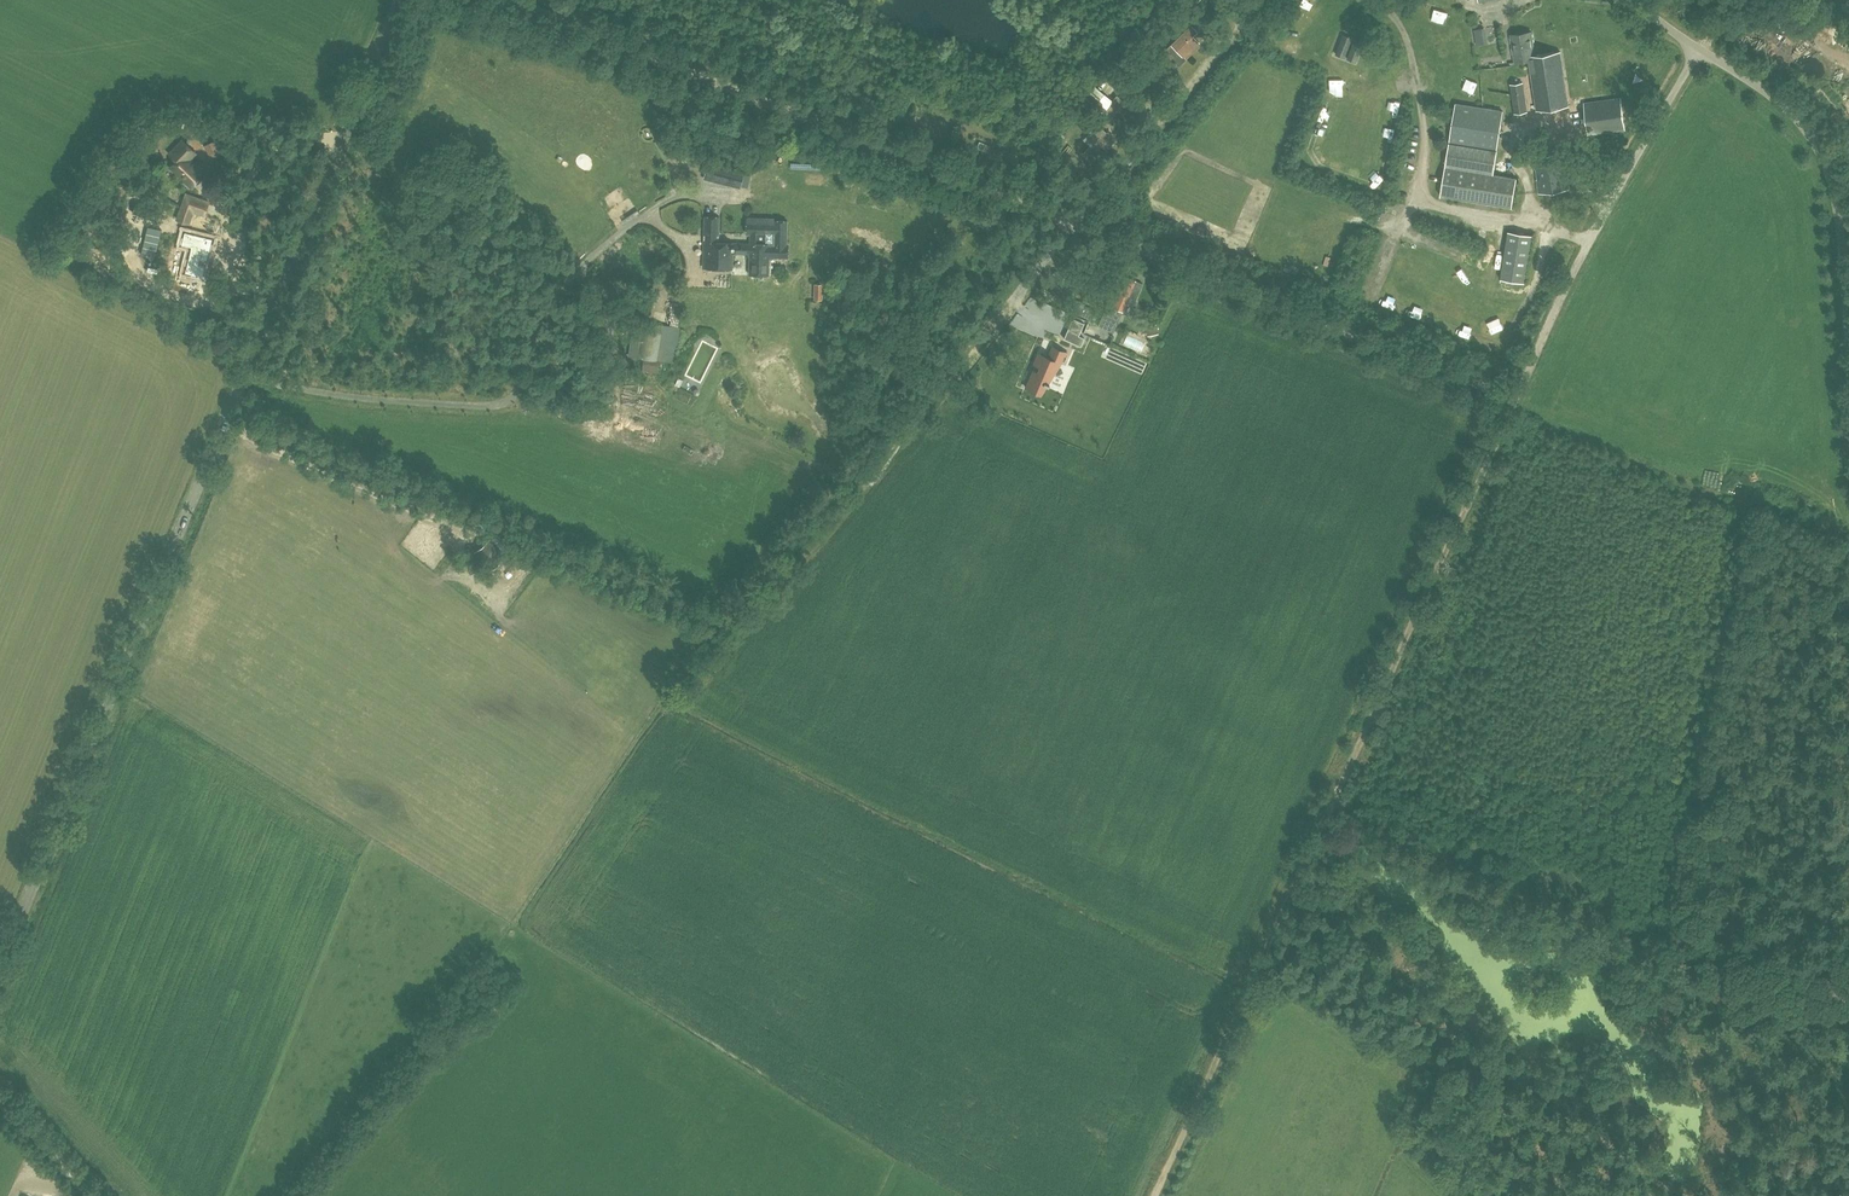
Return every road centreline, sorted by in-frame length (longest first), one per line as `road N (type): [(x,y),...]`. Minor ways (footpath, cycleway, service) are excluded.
road 1 (track): [(512,0),(1517,398)]
road 2 (tertiary): [(0,968),(399,0)]
road 3 (track): [(680,705),(1069,220)]
road 4 (track): [(1341,792),(1155,1195)]
road 5 (track): [(1517,398),(1341,792)]
road 6 (unclassified): [(1848,336),(1840,206),(1823,155),(1786,107),(1700,48)]
road 7 (track): [(1078,224),(1259,0)]
road 8 (track): [(1517,398),(1611,201)]
road 9 (unclassified): [(1611,201),(1700,48)]
road 10 (unclassified): [(96,1195),(0,1091)]

